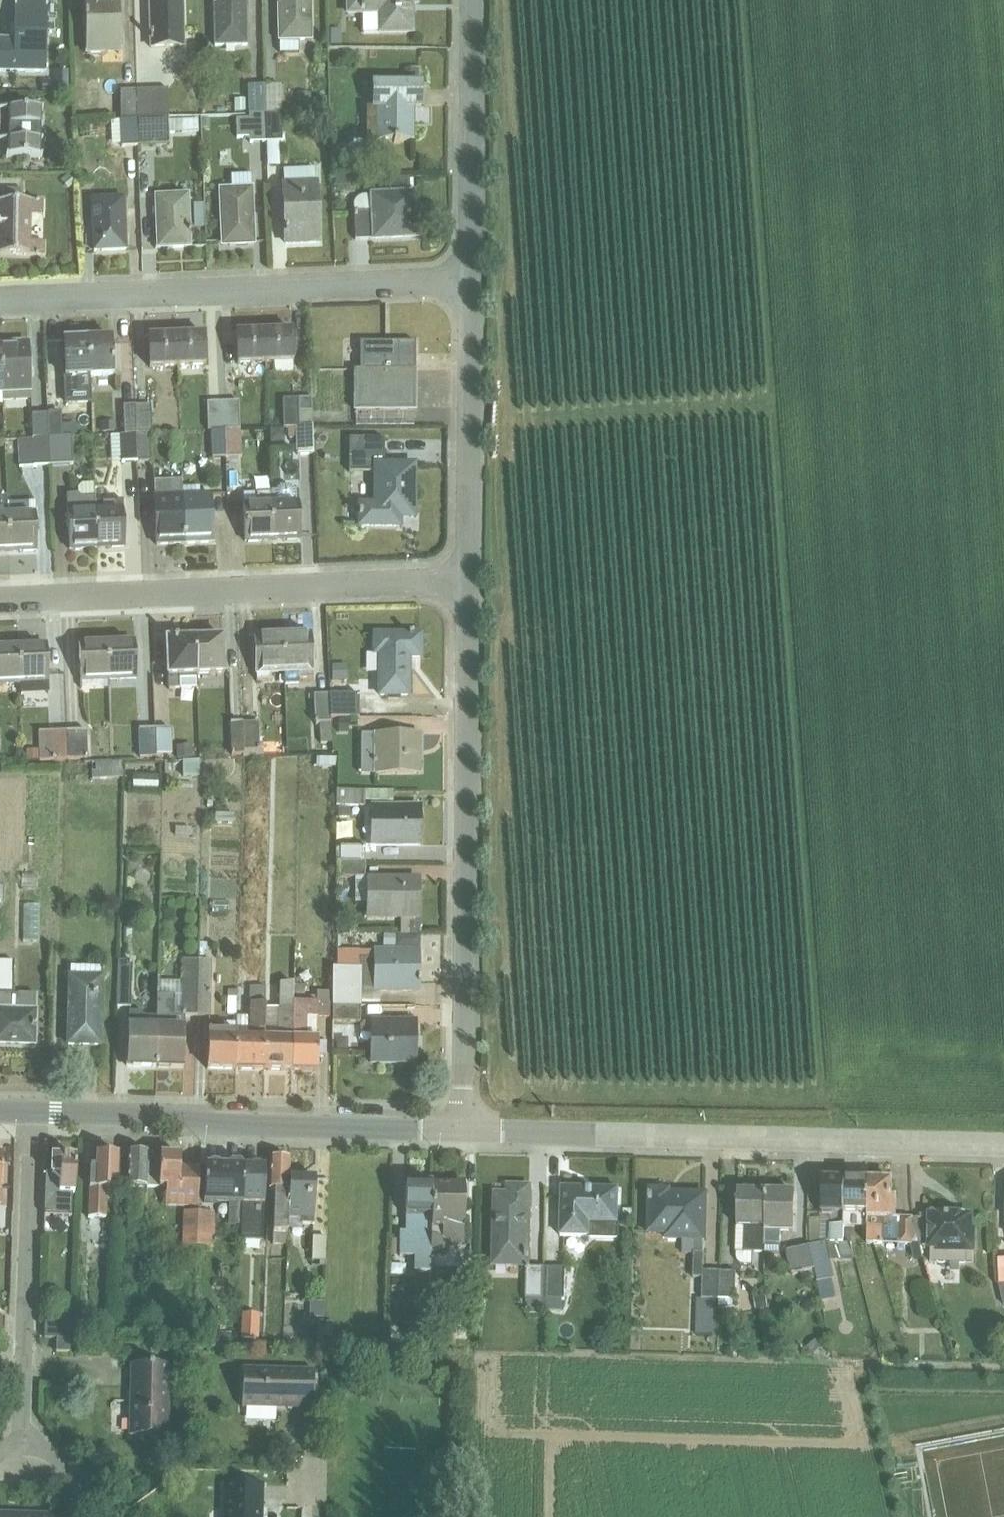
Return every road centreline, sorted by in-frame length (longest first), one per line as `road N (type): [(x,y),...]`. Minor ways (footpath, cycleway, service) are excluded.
road 1 (residential): [(463,1132),(471,585)]
road 2 (tertiary): [(463,1132),(1003,1146)]
road 3 (residential): [(0,299),(473,283)]
road 4 (residential): [(471,585),(0,604)]
road 5 (tertiary): [(32,1117),(463,1132)]
road 6 (residential): [(32,1117),(23,1434)]
road 7 (residential): [(471,585),(473,283)]
road 8 (residential): [(473,283),(472,0)]

